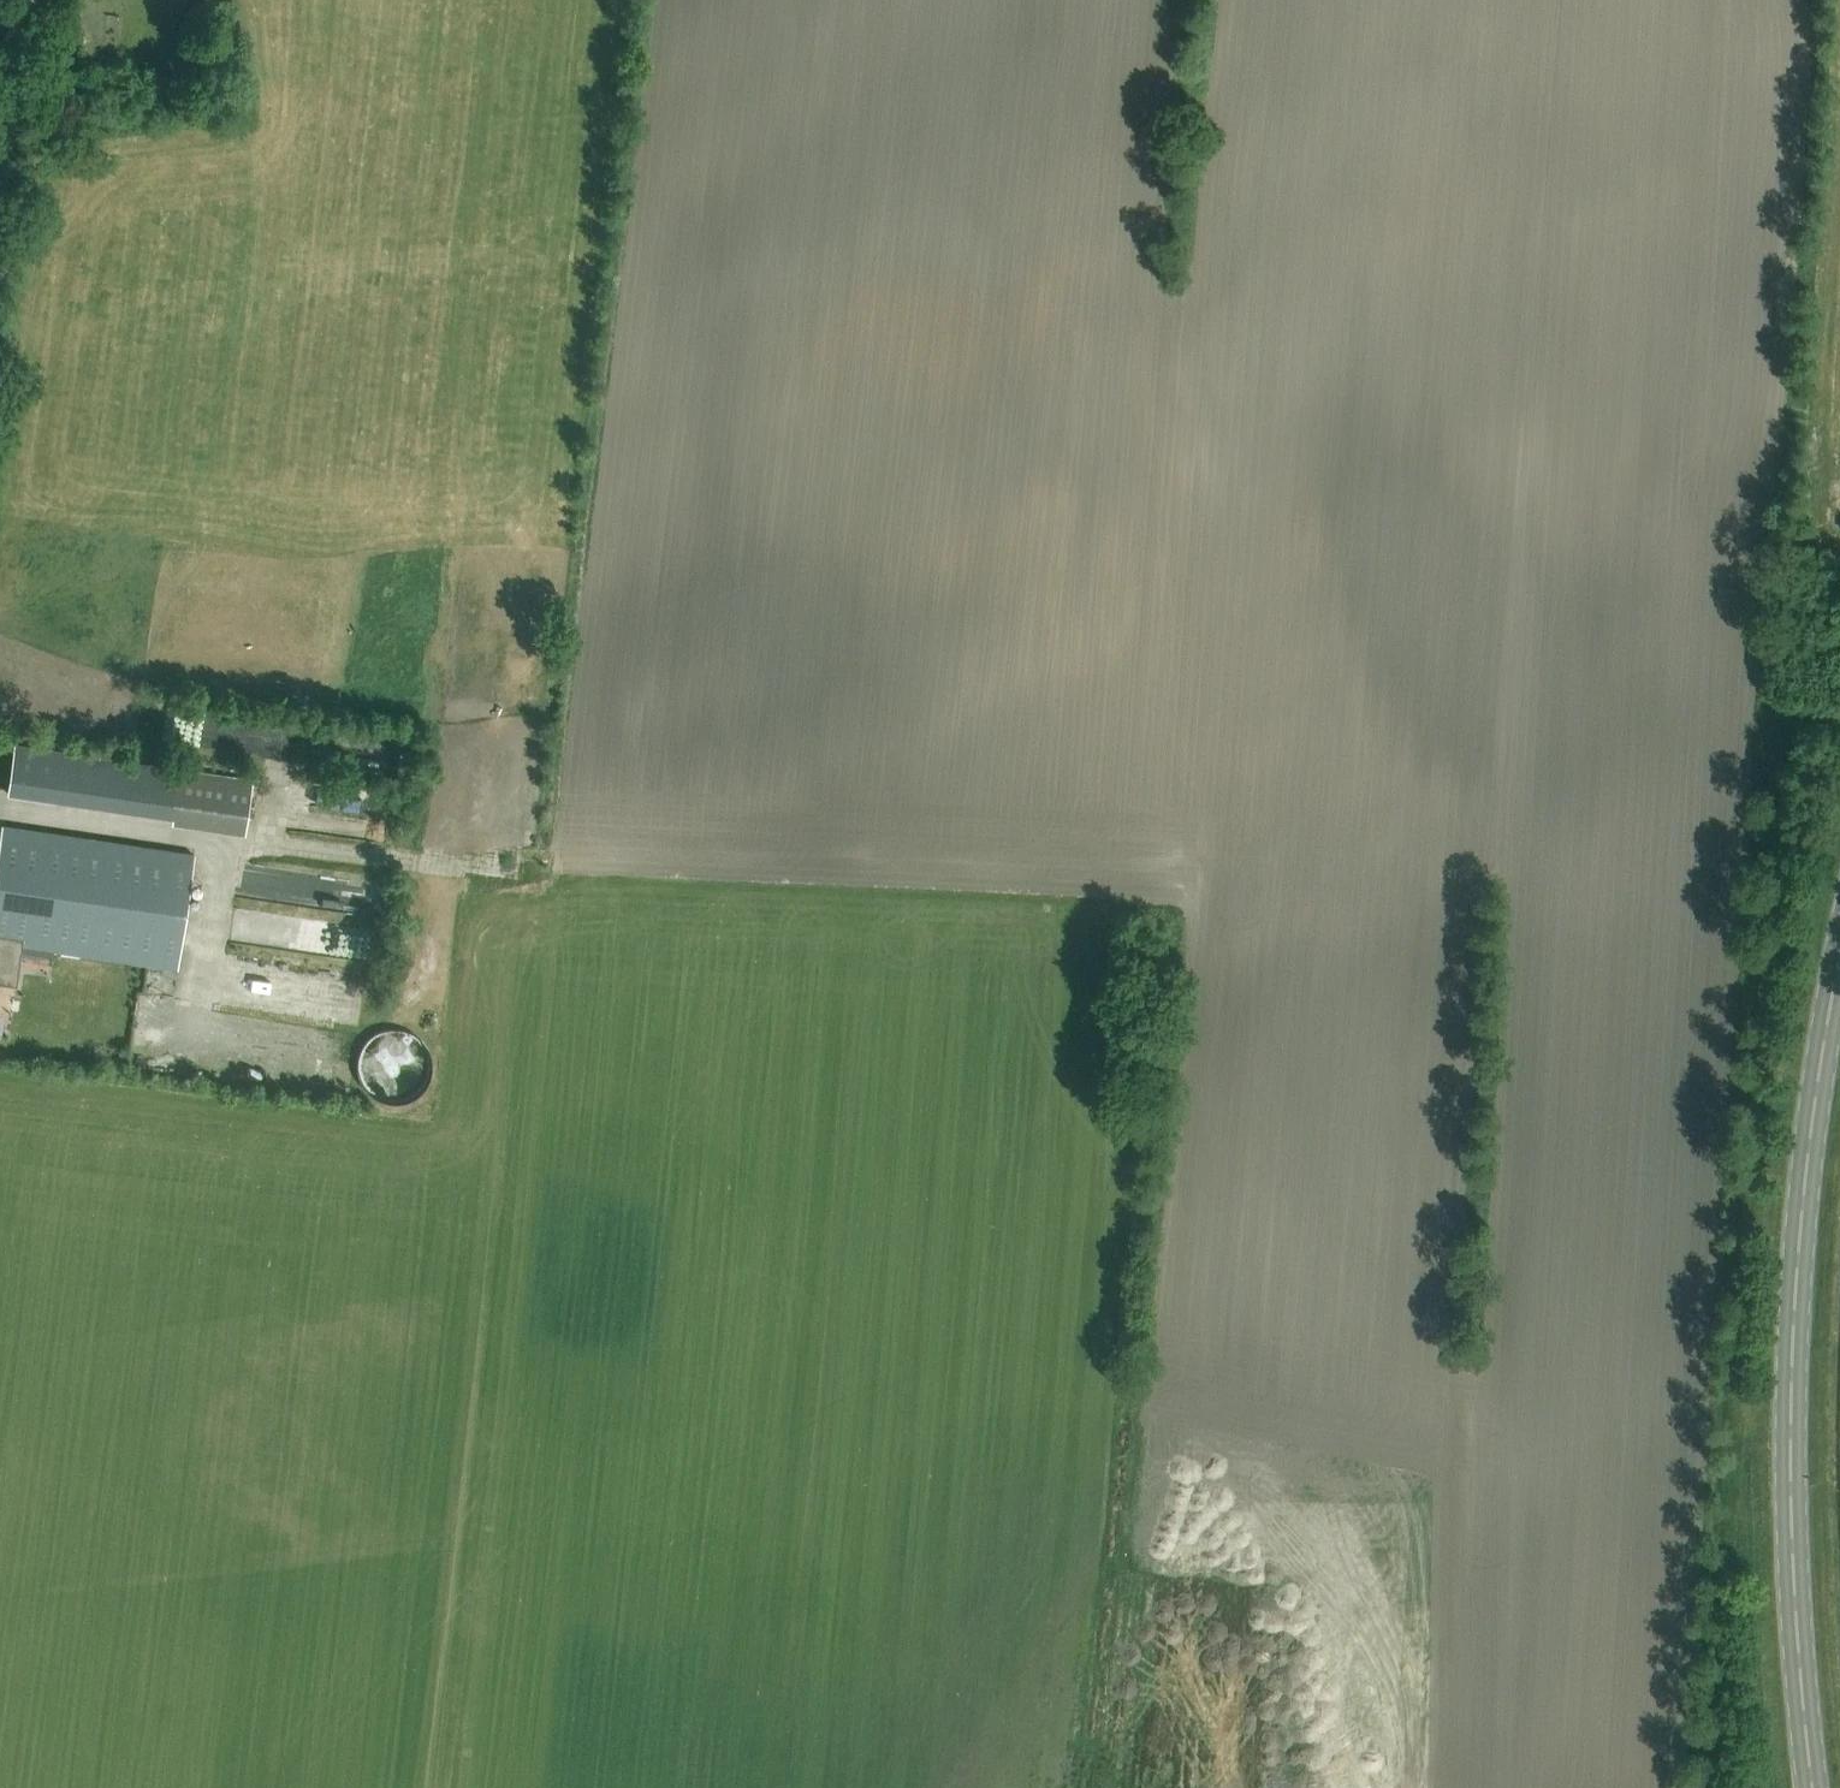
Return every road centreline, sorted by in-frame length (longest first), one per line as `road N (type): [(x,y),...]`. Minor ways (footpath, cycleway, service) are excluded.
road 1 (primary): [(1814,1787),(1790,1438),(1819,1064),(1839,936)]
road 2 (unclassified): [(0,156),(23,0)]

